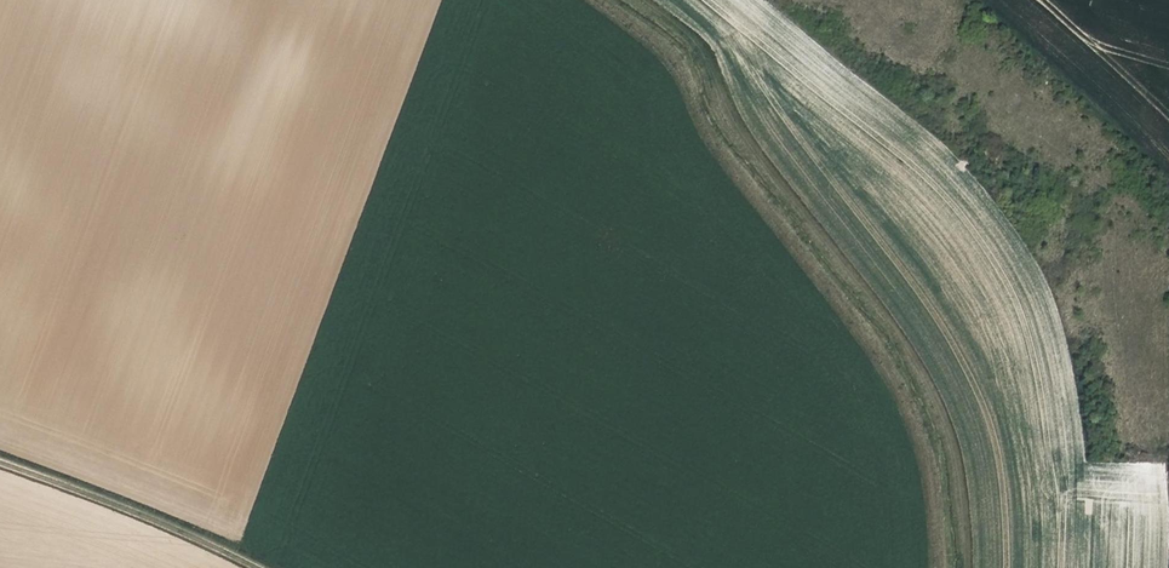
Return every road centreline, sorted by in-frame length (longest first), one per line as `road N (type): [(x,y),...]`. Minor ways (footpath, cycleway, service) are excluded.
road 1 (track): [(0,468),(262,567)]

